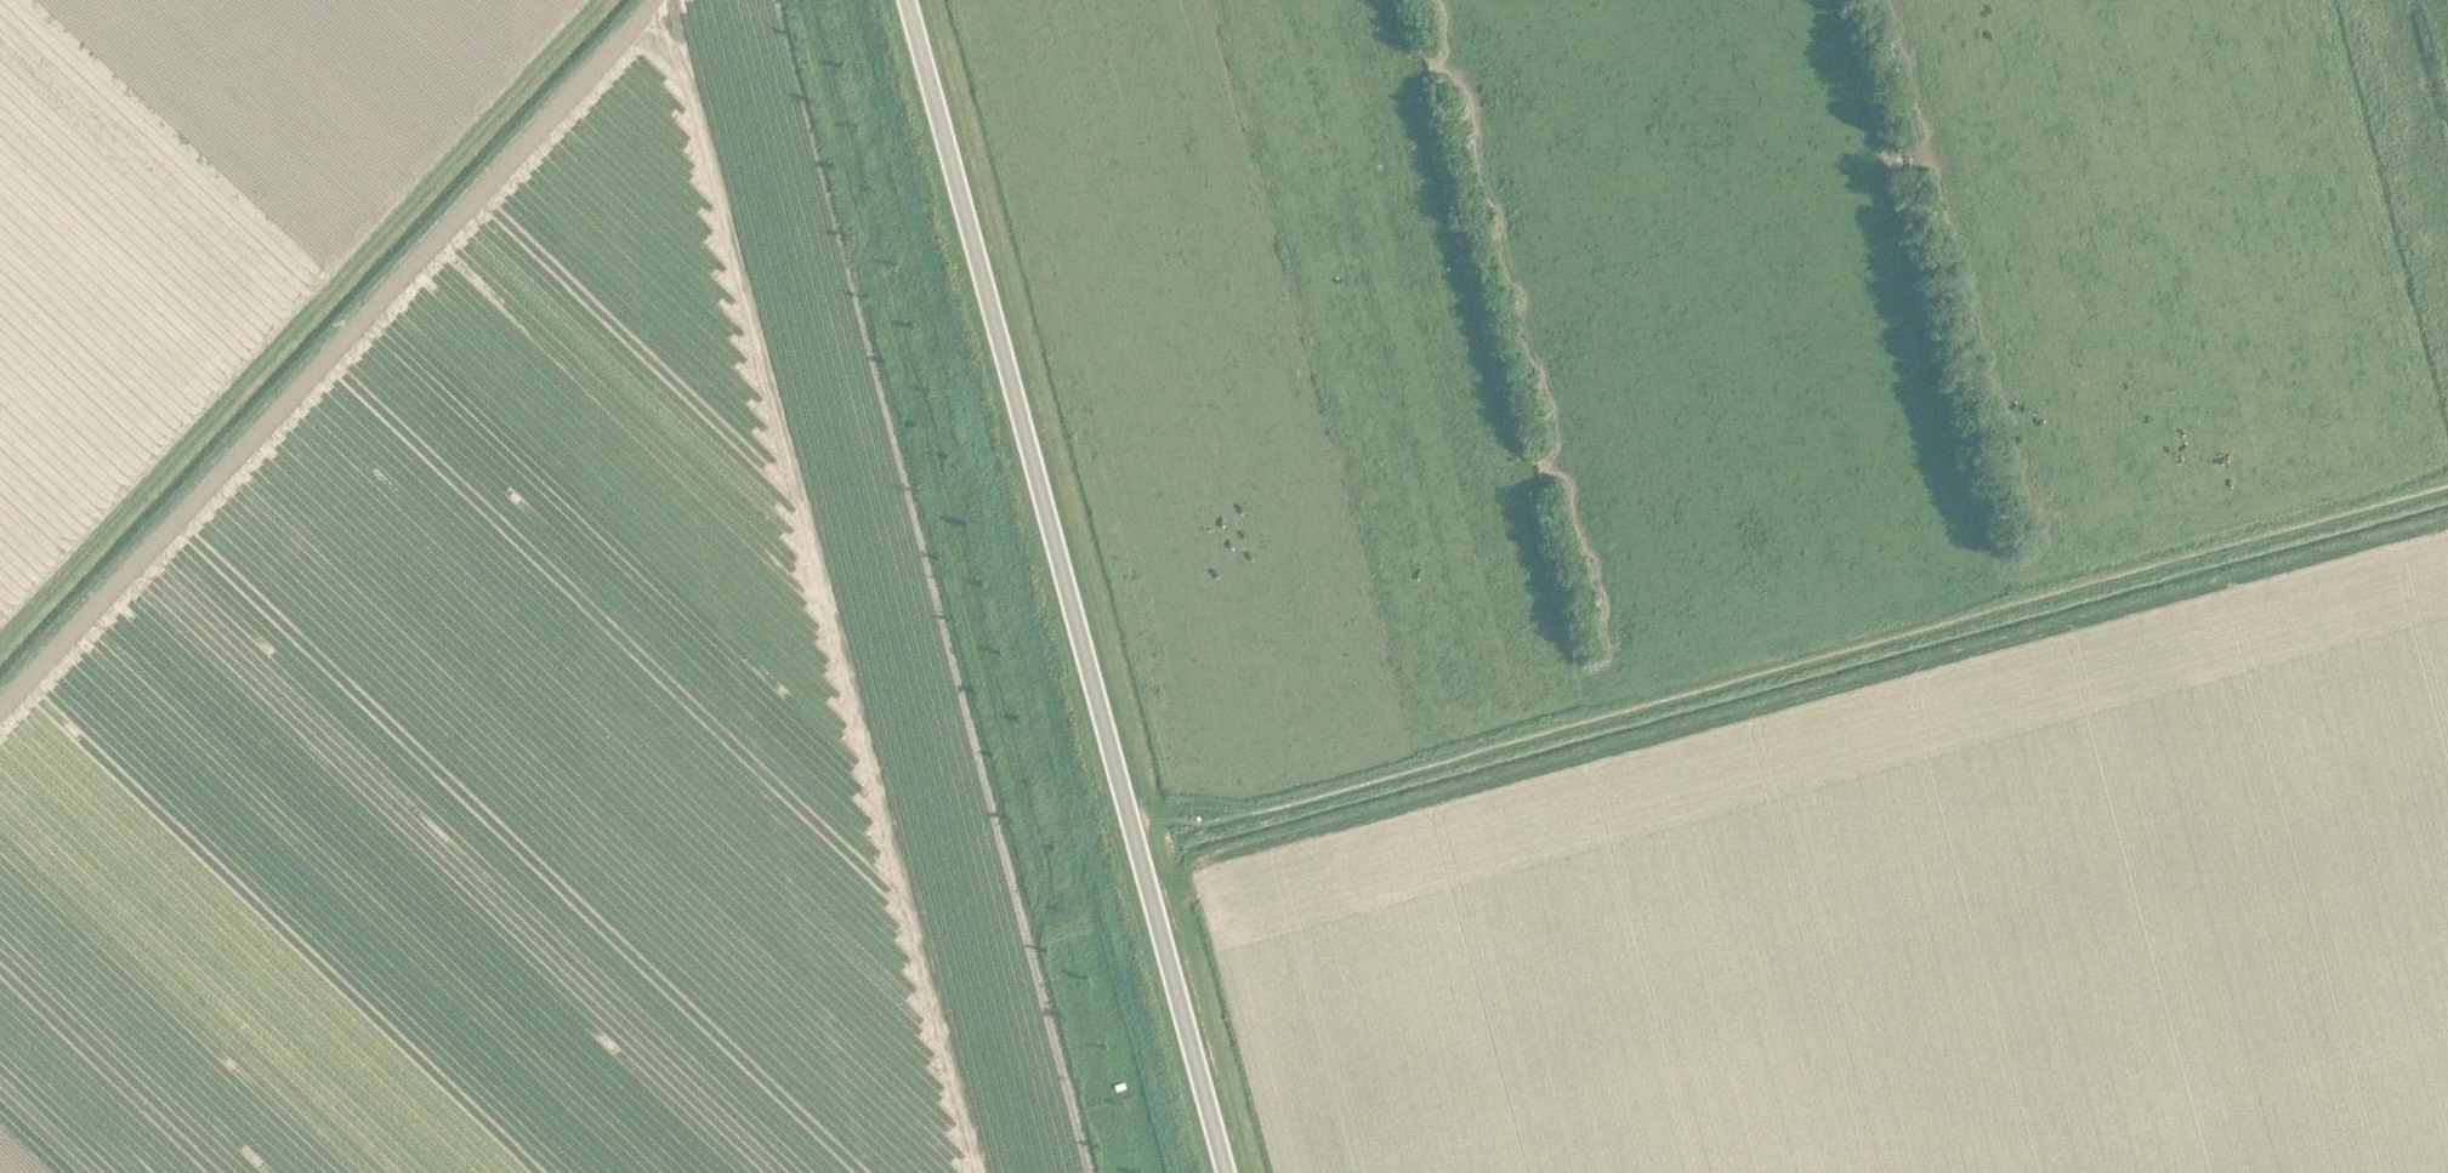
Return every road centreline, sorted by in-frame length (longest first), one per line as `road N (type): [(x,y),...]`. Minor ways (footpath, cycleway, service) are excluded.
road 1 (tertiary): [(1216,1172),(895,0)]

